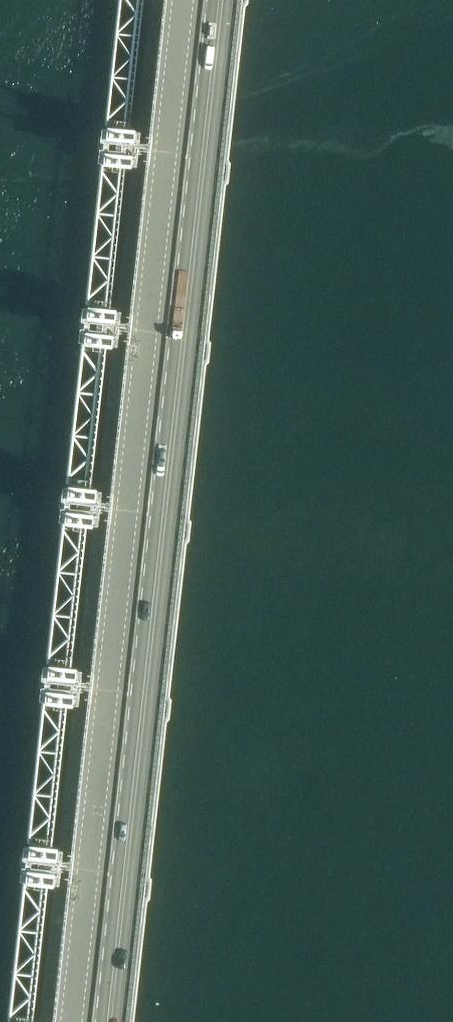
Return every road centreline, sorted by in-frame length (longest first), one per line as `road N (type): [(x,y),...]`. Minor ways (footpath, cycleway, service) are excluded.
road 1 (primary): [(106,1021),(218,0)]
road 2 (unclassified): [(69,1021),(180,0)]

